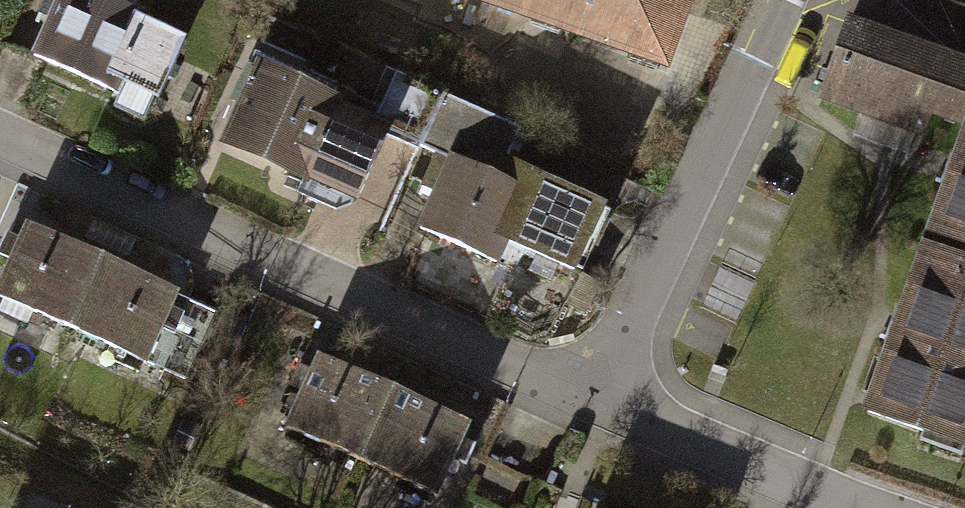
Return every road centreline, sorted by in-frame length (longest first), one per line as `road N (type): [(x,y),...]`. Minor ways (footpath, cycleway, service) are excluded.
road 1 (residential): [(0,132),(588,399)]
road 2 (residential): [(588,399),(777,0)]
road 3 (residential): [(847,507),(588,399)]

